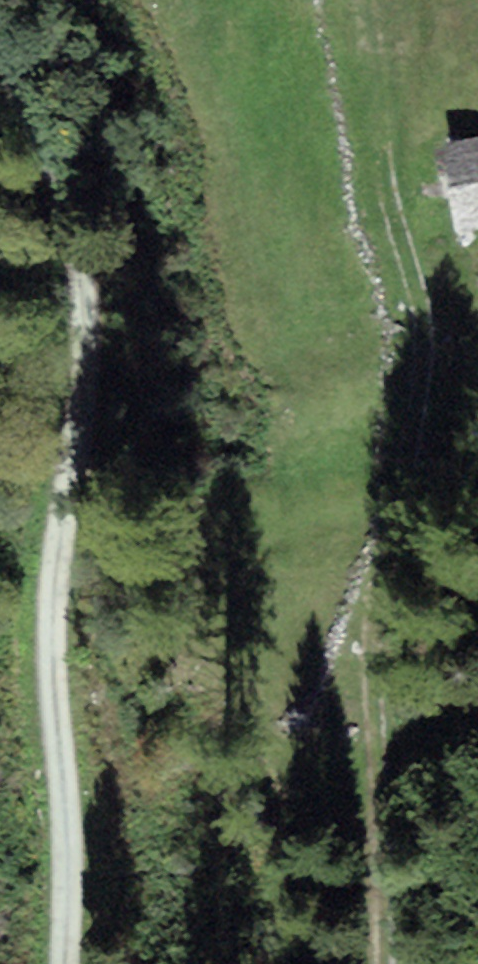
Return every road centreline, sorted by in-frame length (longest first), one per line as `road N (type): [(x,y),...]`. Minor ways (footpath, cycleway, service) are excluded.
road 1 (track): [(388,0),(429,318),(369,669),(377,963)]
road 2 (track): [(65,963),(54,740),(59,560),(87,298),(65,198),(0,57)]

